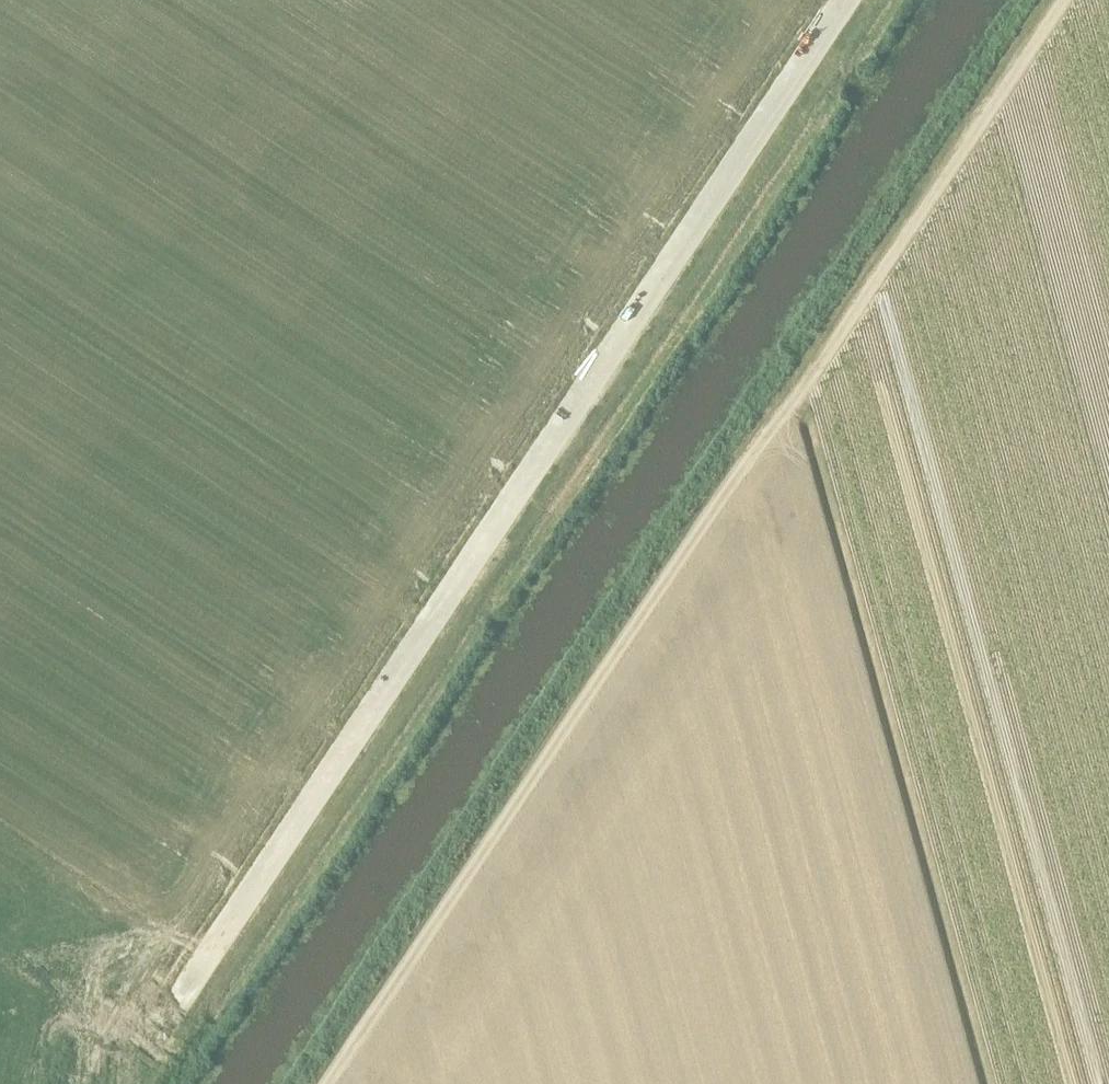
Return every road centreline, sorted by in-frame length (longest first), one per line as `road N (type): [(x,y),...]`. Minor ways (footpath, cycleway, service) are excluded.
road 1 (unclassified): [(174,1010),(843,0)]

